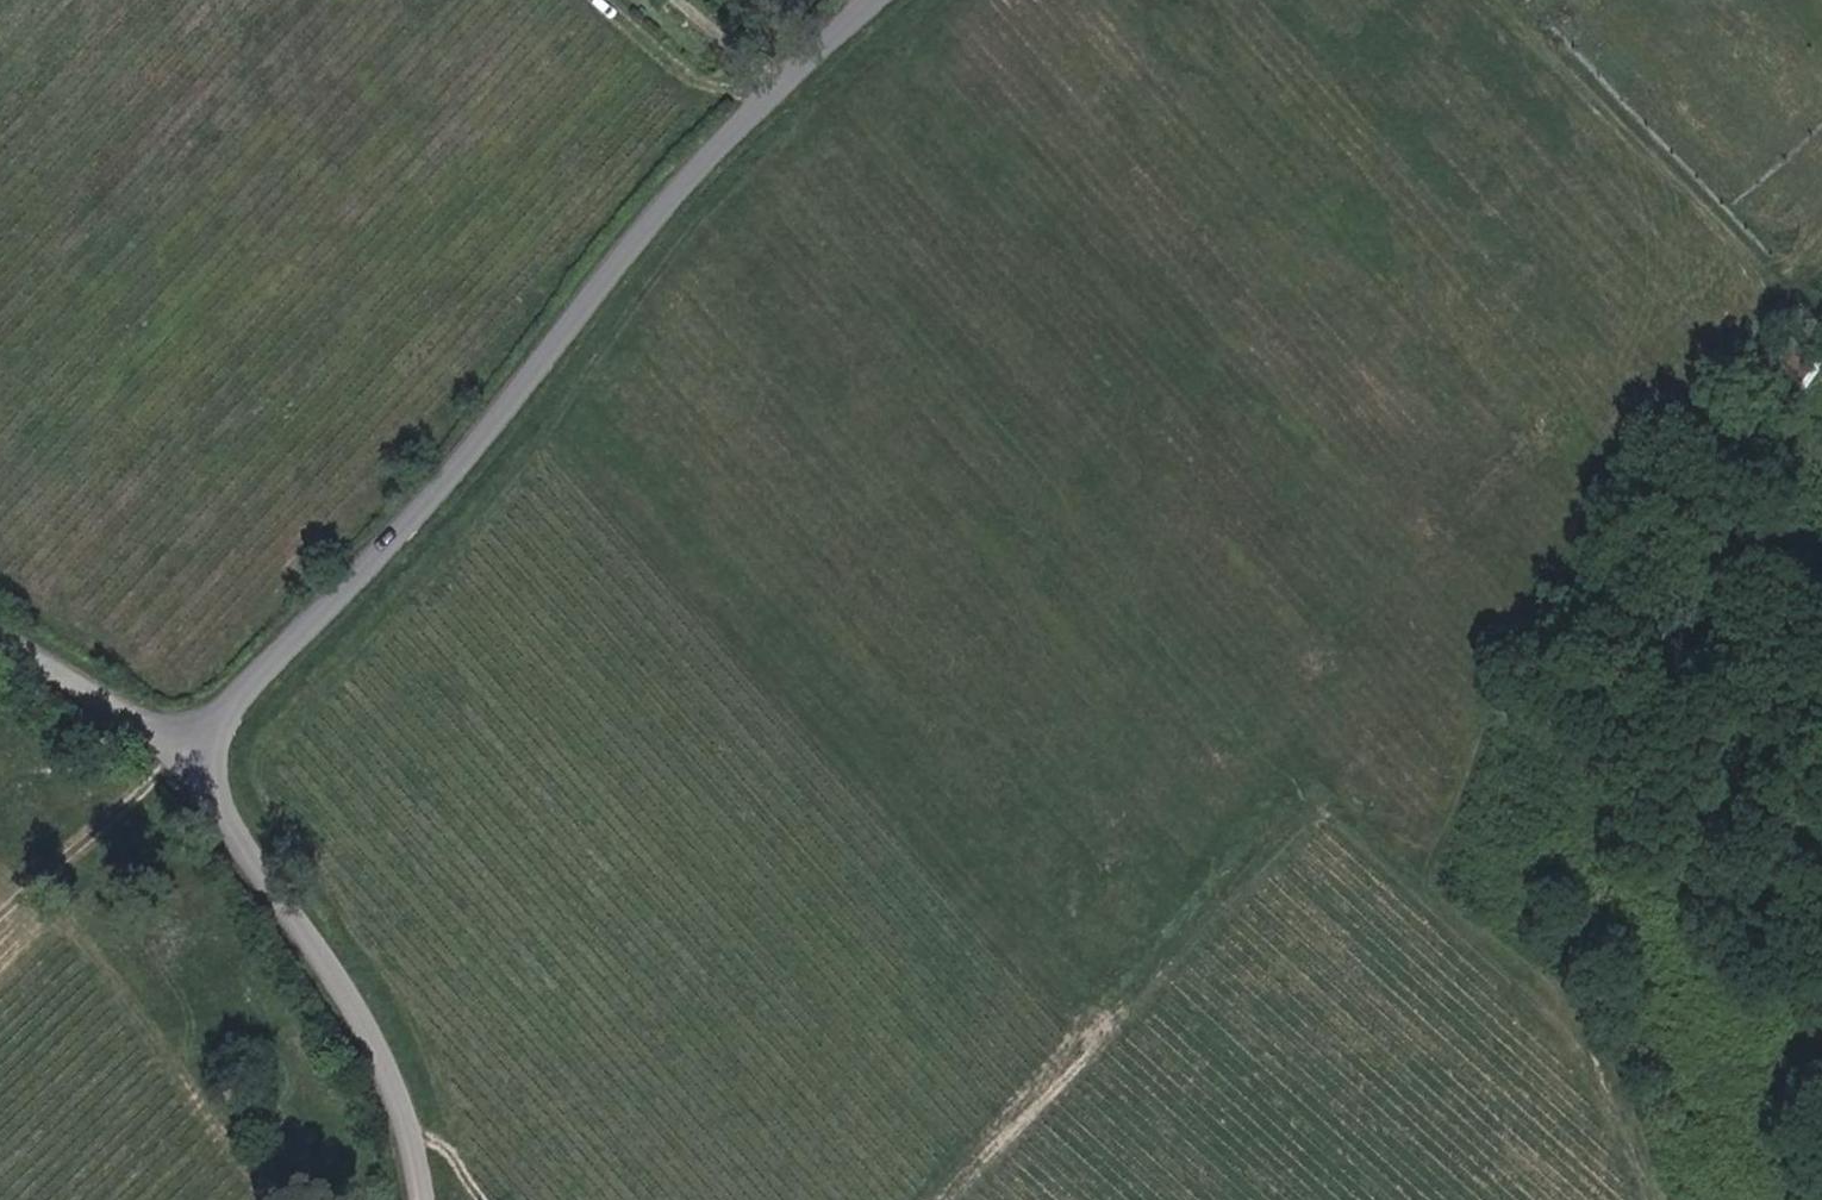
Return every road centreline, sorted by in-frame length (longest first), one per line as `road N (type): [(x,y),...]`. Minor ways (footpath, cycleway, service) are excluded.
road 1 (unclassified): [(872,0),(641,232),(511,404),(403,529),(226,711),(215,748)]
road 2 (unclassified): [(215,748),(221,806),(355,1007),(387,1076),(410,1141),(419,1199)]
road 3 (track): [(1821,240),(1772,280),(1490,0)]
road 4 (track): [(215,748),(164,771),(0,917)]
road 5 (unclassified): [(0,633),(157,731),(215,748)]
road 6 (track): [(947,1199),(1104,1037)]

